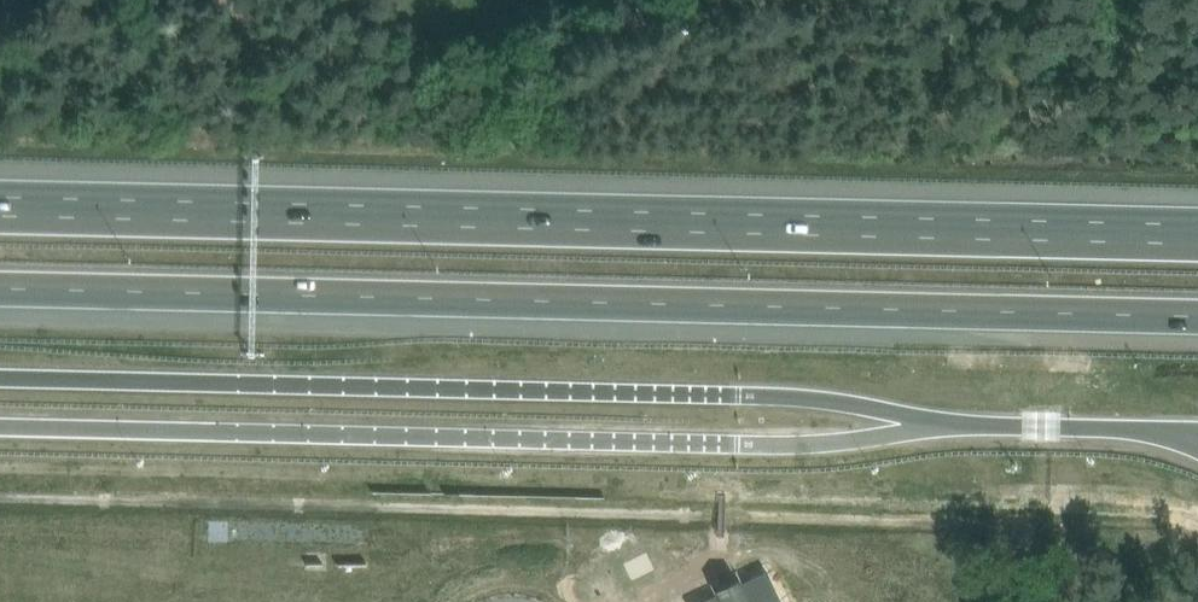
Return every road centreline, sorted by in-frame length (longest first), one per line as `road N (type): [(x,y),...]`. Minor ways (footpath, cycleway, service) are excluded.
road 1 (motorway): [(0,290),(1197,321)]
road 2 (motorway): [(1197,233),(0,204)]
road 3 (motorway): [(0,379),(781,398),(913,424)]
road 4 (motorway): [(0,425),(782,444),(859,439),(913,424)]
road 5 (motorway): [(913,424),(1186,431)]

